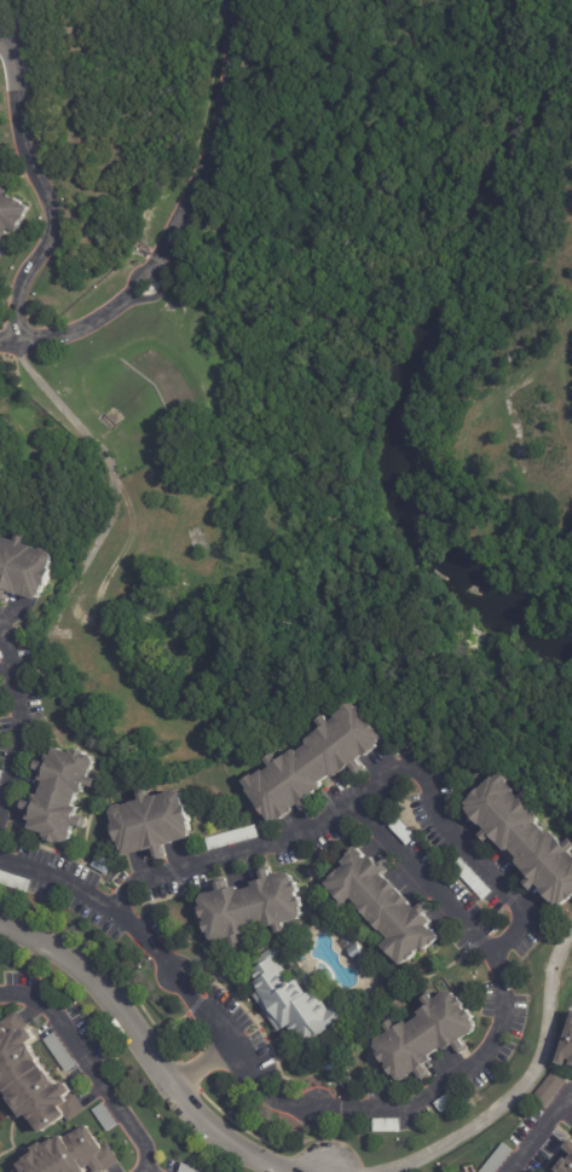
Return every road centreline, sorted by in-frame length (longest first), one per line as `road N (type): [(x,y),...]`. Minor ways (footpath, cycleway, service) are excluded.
road 1 (residential): [(0,932),(60,952),(100,991),(186,1110),(227,1145),(285,1171)]

